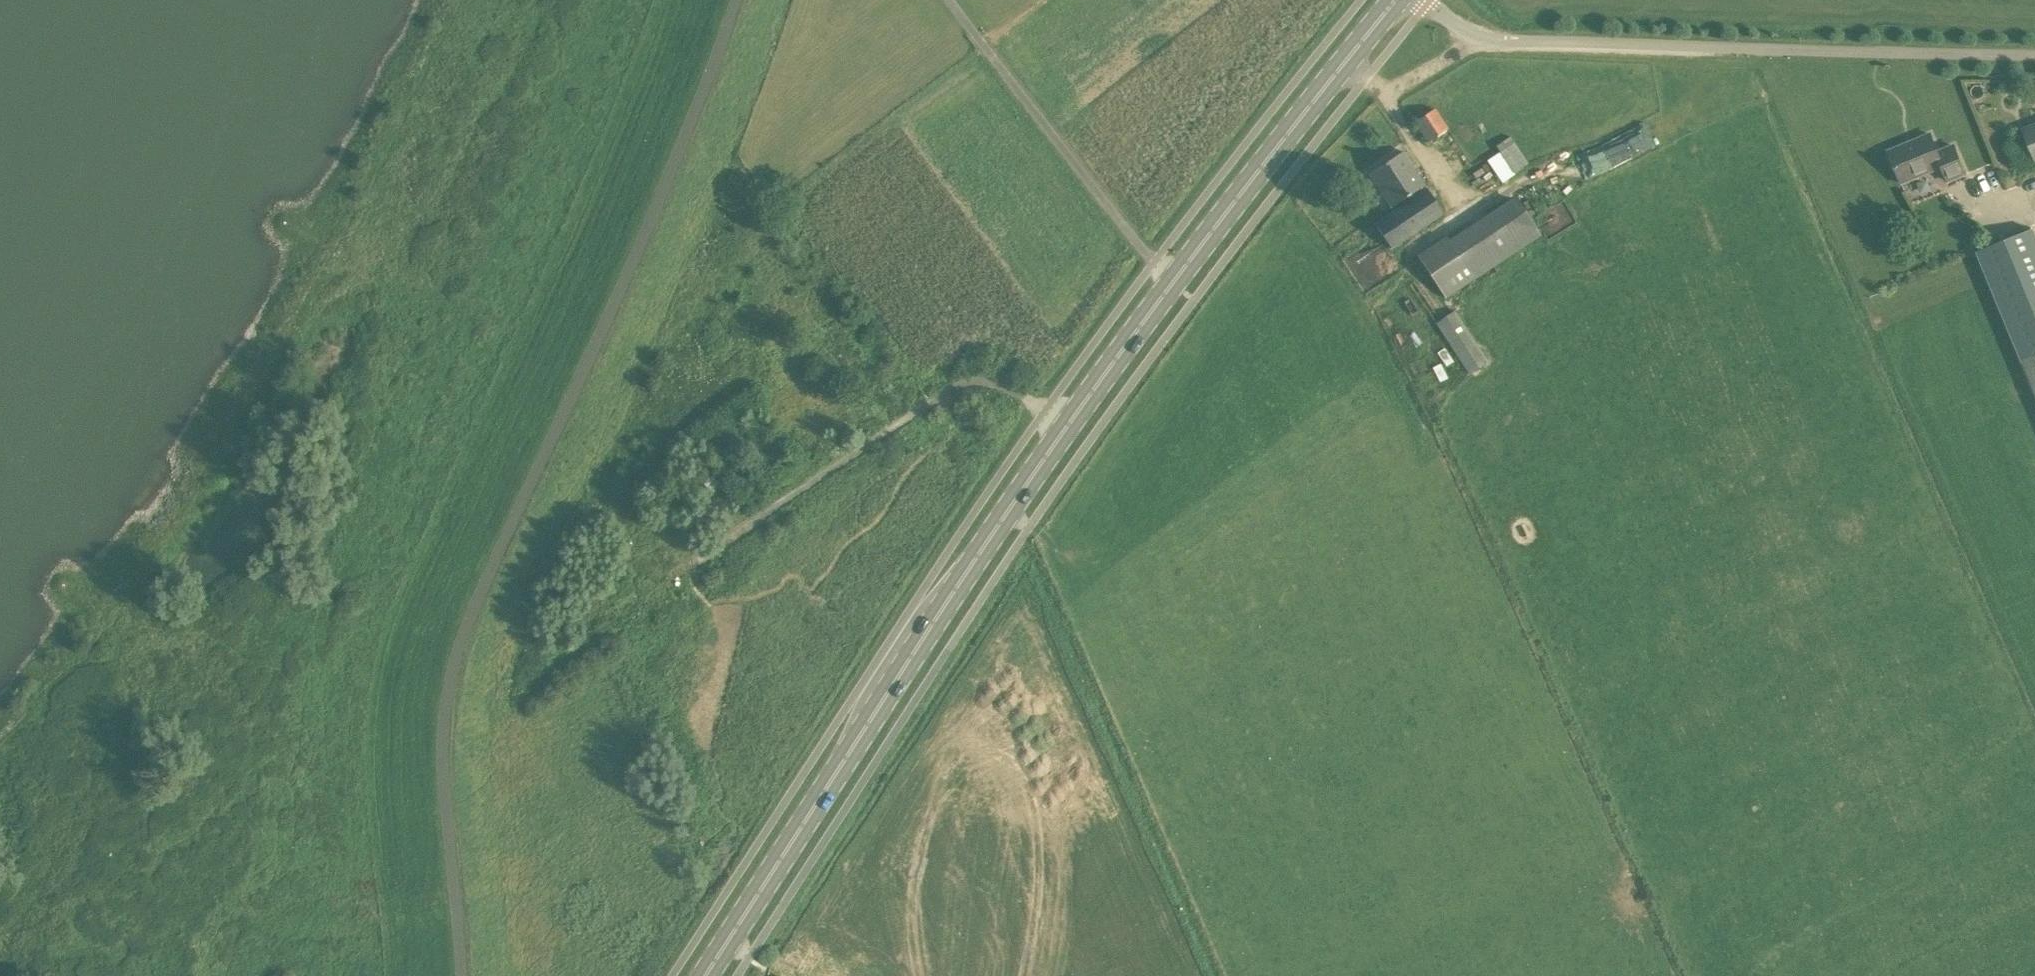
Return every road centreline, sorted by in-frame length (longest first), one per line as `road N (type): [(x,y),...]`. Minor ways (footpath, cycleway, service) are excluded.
road 1 (primary): [(698,975),(1146,312),(1346,60)]
road 2 (unclassified): [(2034,55),(1491,41),(1425,0)]
road 3 (track): [(1477,39),(1386,93),(1367,76)]

